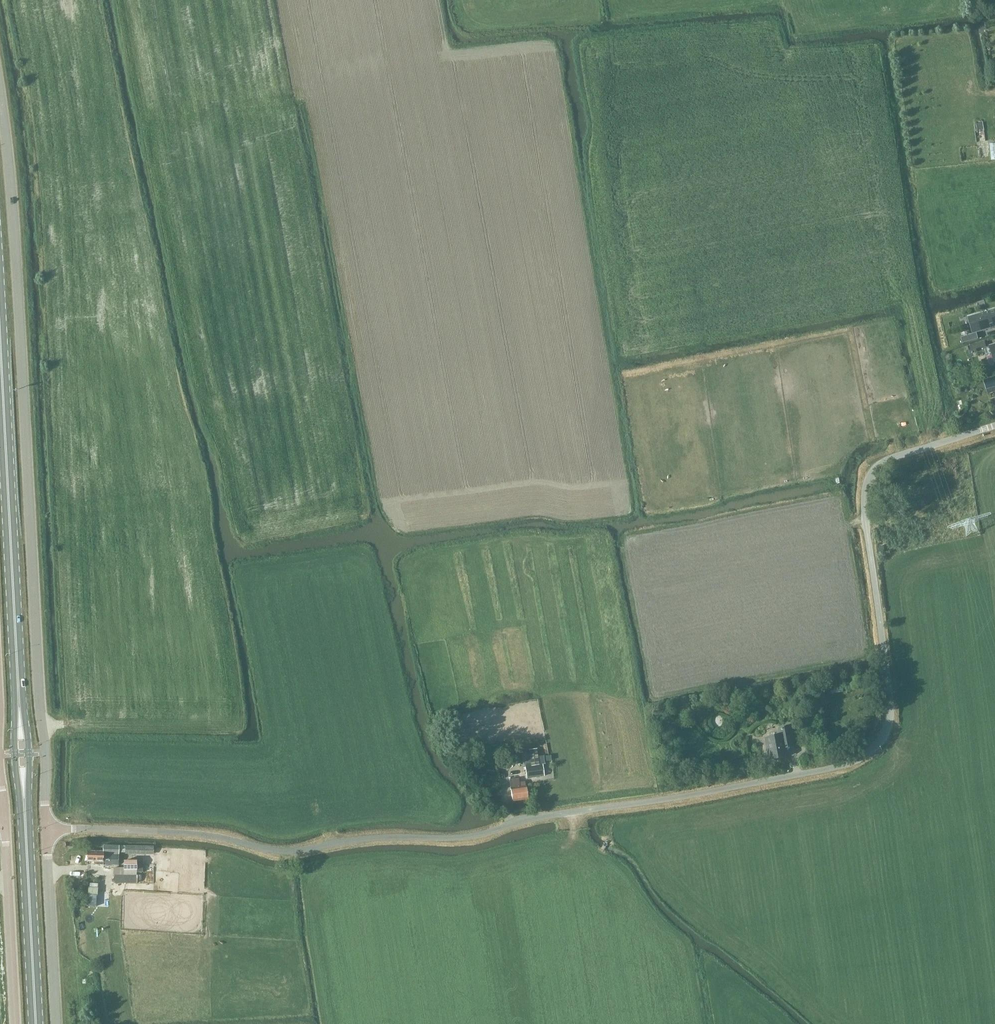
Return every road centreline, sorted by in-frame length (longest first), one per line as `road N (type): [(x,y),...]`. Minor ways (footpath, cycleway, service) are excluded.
road 1 (unclassified): [(47,827),(182,833),(291,853),(370,839),(473,837),(862,761),(888,727),(867,482),(887,460),(981,431)]
road 2 (unclassified): [(0,95),(47,827)]
road 3 (primary): [(18,695),(0,345)]
road 4 (primary): [(36,1023),(25,818)]
road 5 (unclassified): [(3,821),(15,1023)]
road 6 (unclassified): [(47,827),(56,1023)]
road 7 (primary): [(25,818),(29,753),(18,695)]
road 8 (primary): [(18,695),(14,754),(25,818)]

